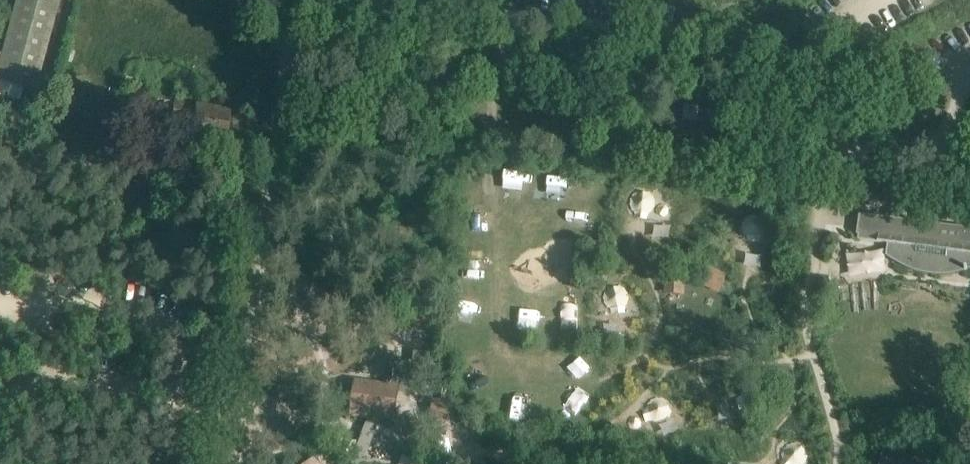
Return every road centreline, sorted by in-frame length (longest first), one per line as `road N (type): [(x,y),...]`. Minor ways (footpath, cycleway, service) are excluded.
road 1 (track): [(969,86),(344,0)]
road 2 (unclassified): [(250,338),(294,0)]
road 3 (track): [(821,280),(969,299)]
road 4 (unclassified): [(234,463),(250,338)]

